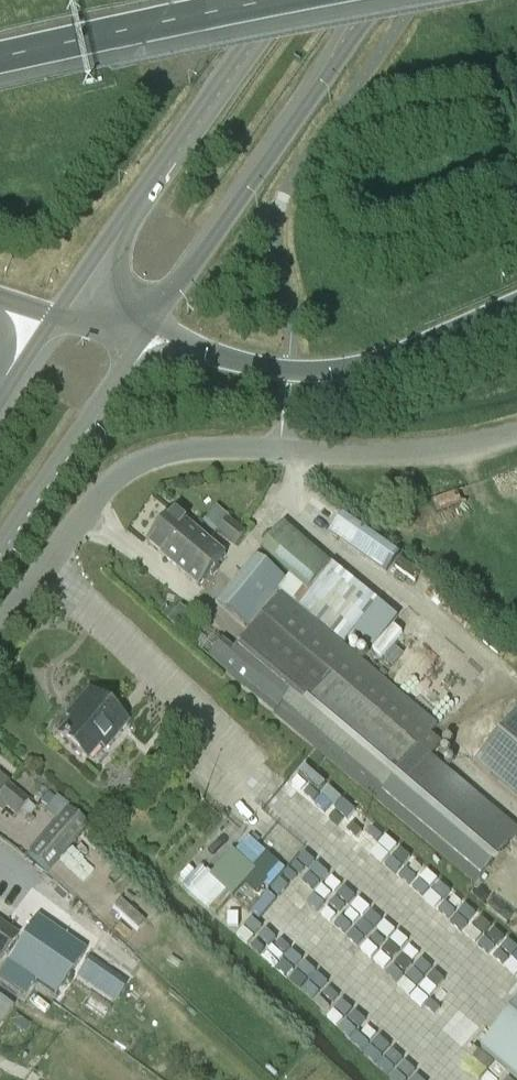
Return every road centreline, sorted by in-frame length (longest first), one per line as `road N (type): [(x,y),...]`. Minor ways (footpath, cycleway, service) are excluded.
road 1 (unclassified): [(0,644),(127,472),(172,452),(445,448),(516,433)]
road 2 (secondary): [(155,322),(367,0)]
road 3 (motorway): [(155,322),(219,354),(318,371),(406,361),(516,311)]
road 4 (secondary): [(270,0),(55,315)]
road 5 (track): [(295,450),(288,508),(516,693)]
road 6 (motorway): [(0,57),(280,0)]
road 7 (secondary): [(0,549),(155,322)]

